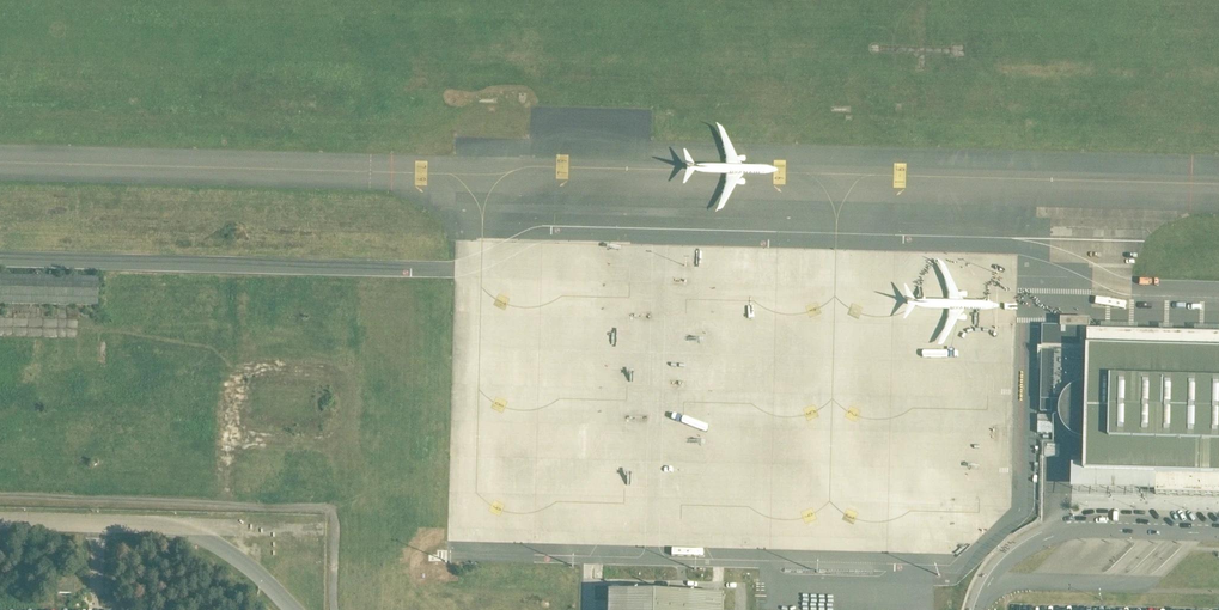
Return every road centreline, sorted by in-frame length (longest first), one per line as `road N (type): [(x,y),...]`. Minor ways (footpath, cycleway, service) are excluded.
road 1 (tertiary): [(1218,534),(1063,533),(1004,565),(978,609)]
road 2 (unclassified): [(0,521),(170,525)]
road 3 (unclassified): [(170,525),(229,552),(293,609)]

